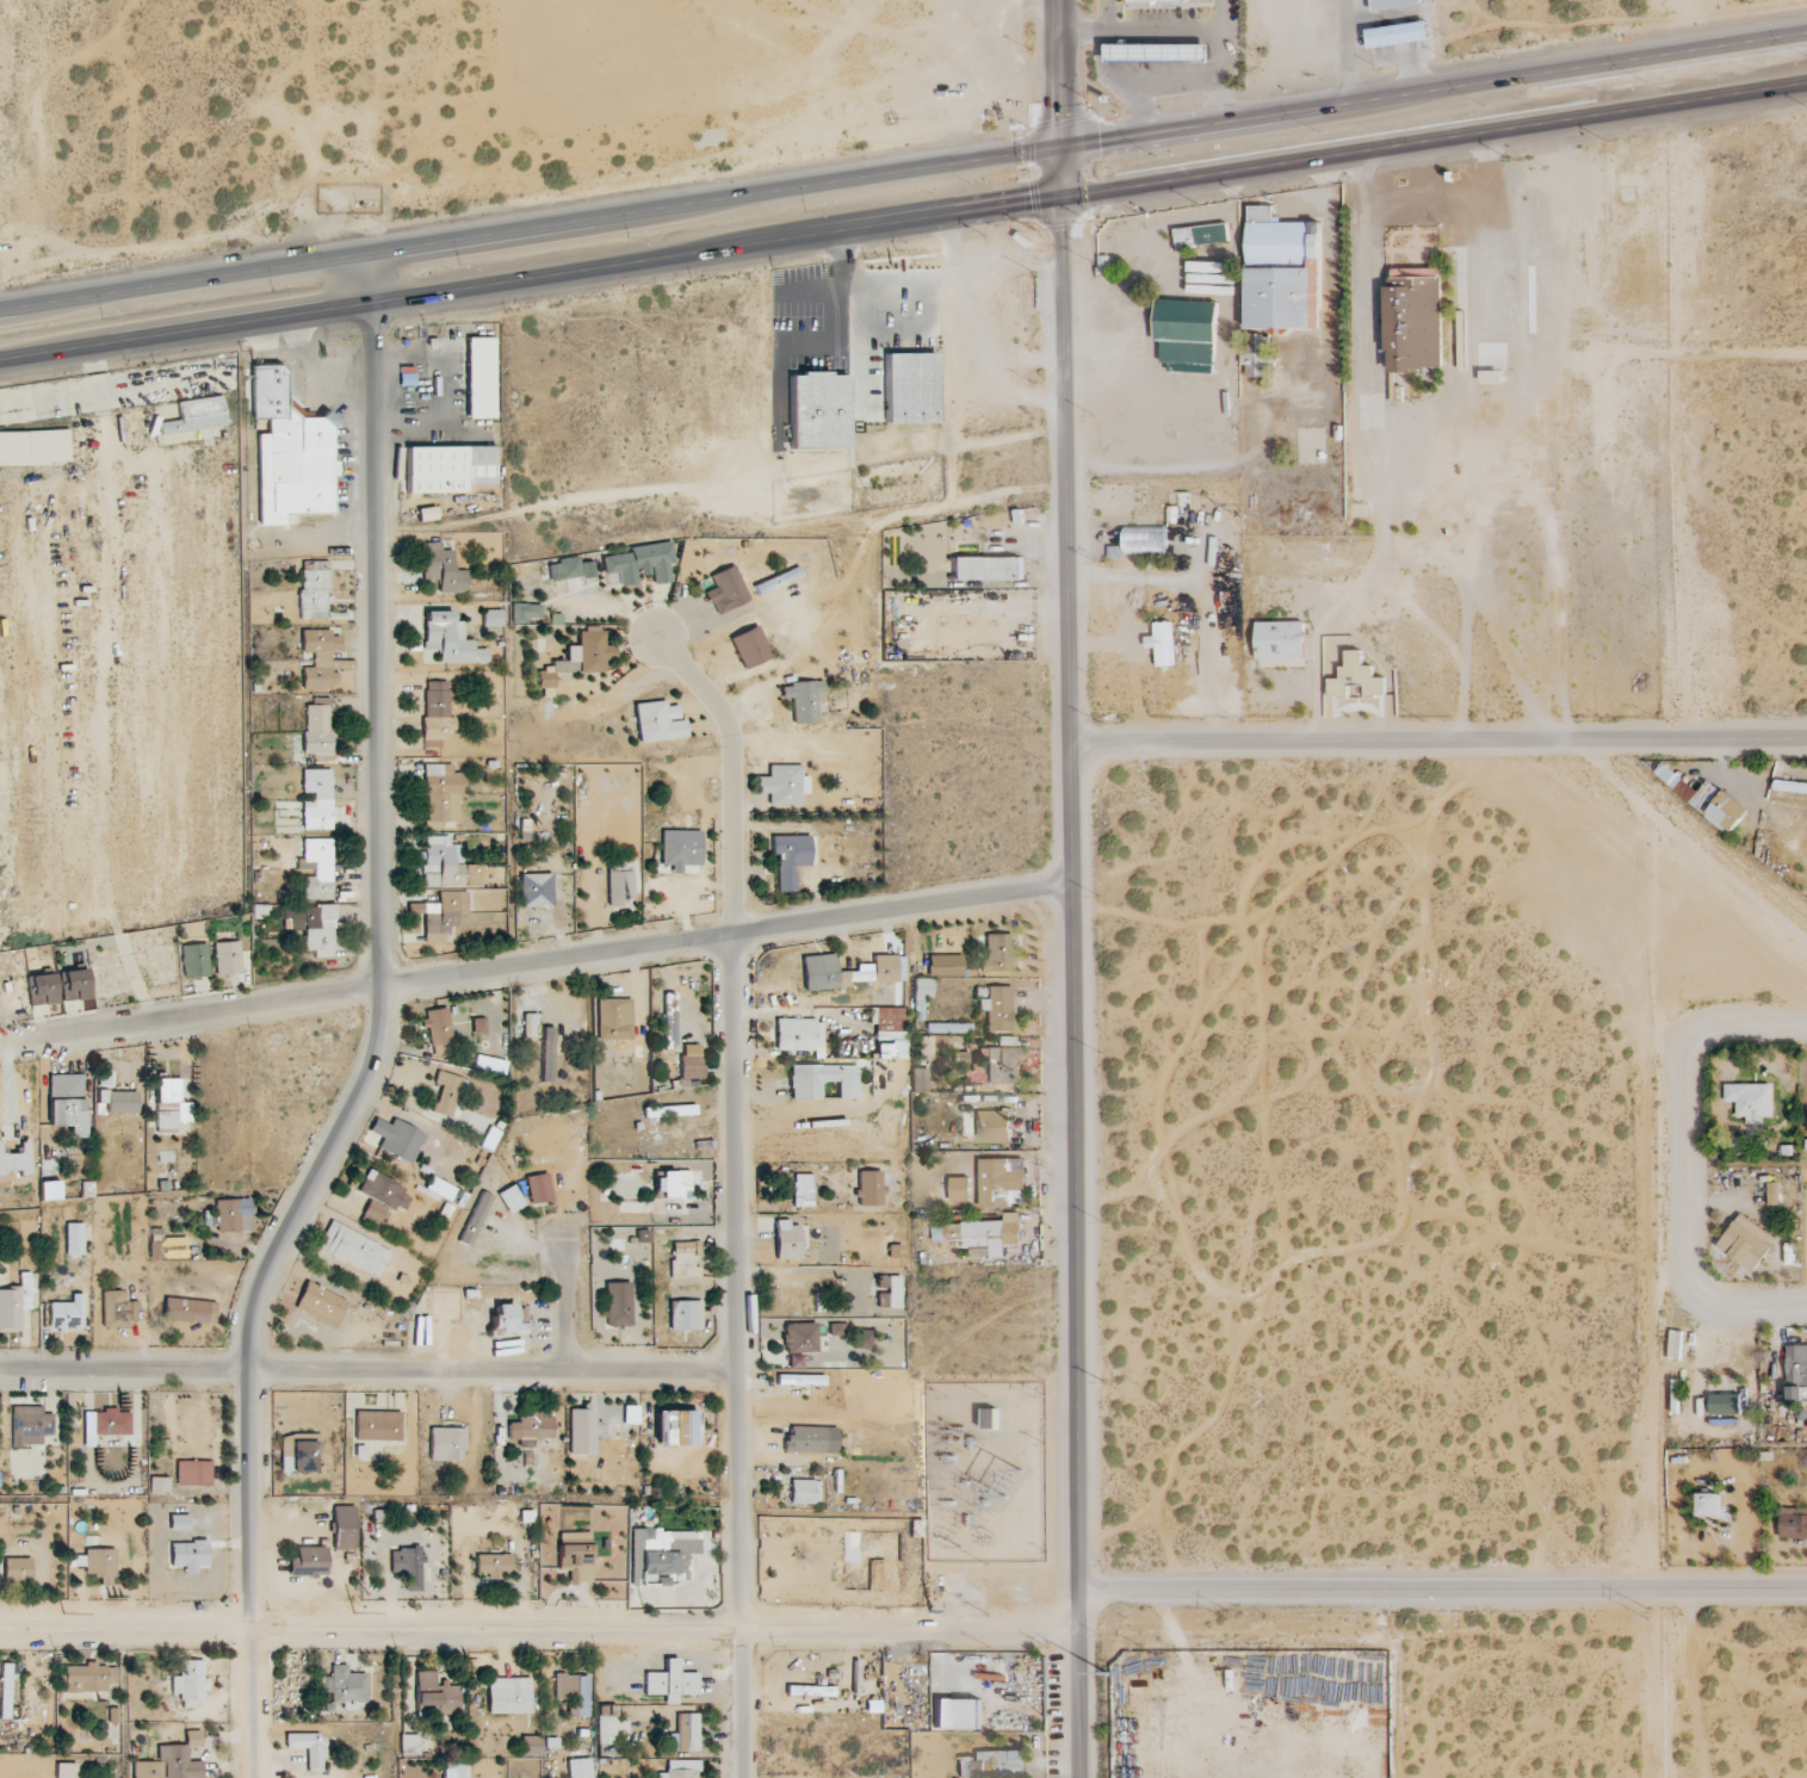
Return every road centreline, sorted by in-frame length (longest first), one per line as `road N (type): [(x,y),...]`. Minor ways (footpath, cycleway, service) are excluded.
road 1 (trunk): [(1806,34),(1062,155),(0,312)]
road 2 (tertiary): [(1078,1777),(1060,0)]
road 3 (residential): [(377,314),(377,1045),(260,1288),(250,1326),(251,1777)]
road 4 (trunk): [(377,314),(1806,86)]
road 5 (residential): [(655,634),(726,713),(734,732),(739,1777)]
road 6 (residential): [(1,1049),(377,985),(1069,891)]
road 7 (tertiary): [(1076,1630),(0,1631)]
road 8 (residential): [(1068,758),(1806,747)]
road 9 (residential): [(735,1374),(0,1373)]
road 10 (tertiary): [(1076,1587),(1806,1588)]
road 11 (residential): [(1806,1021),(1696,1027),(1689,1046),(1689,1276),(1697,1296)]
road 12 (trunk): [(0,369),(377,314)]
road 13 (residential): [(567,1374),(565,1245)]

